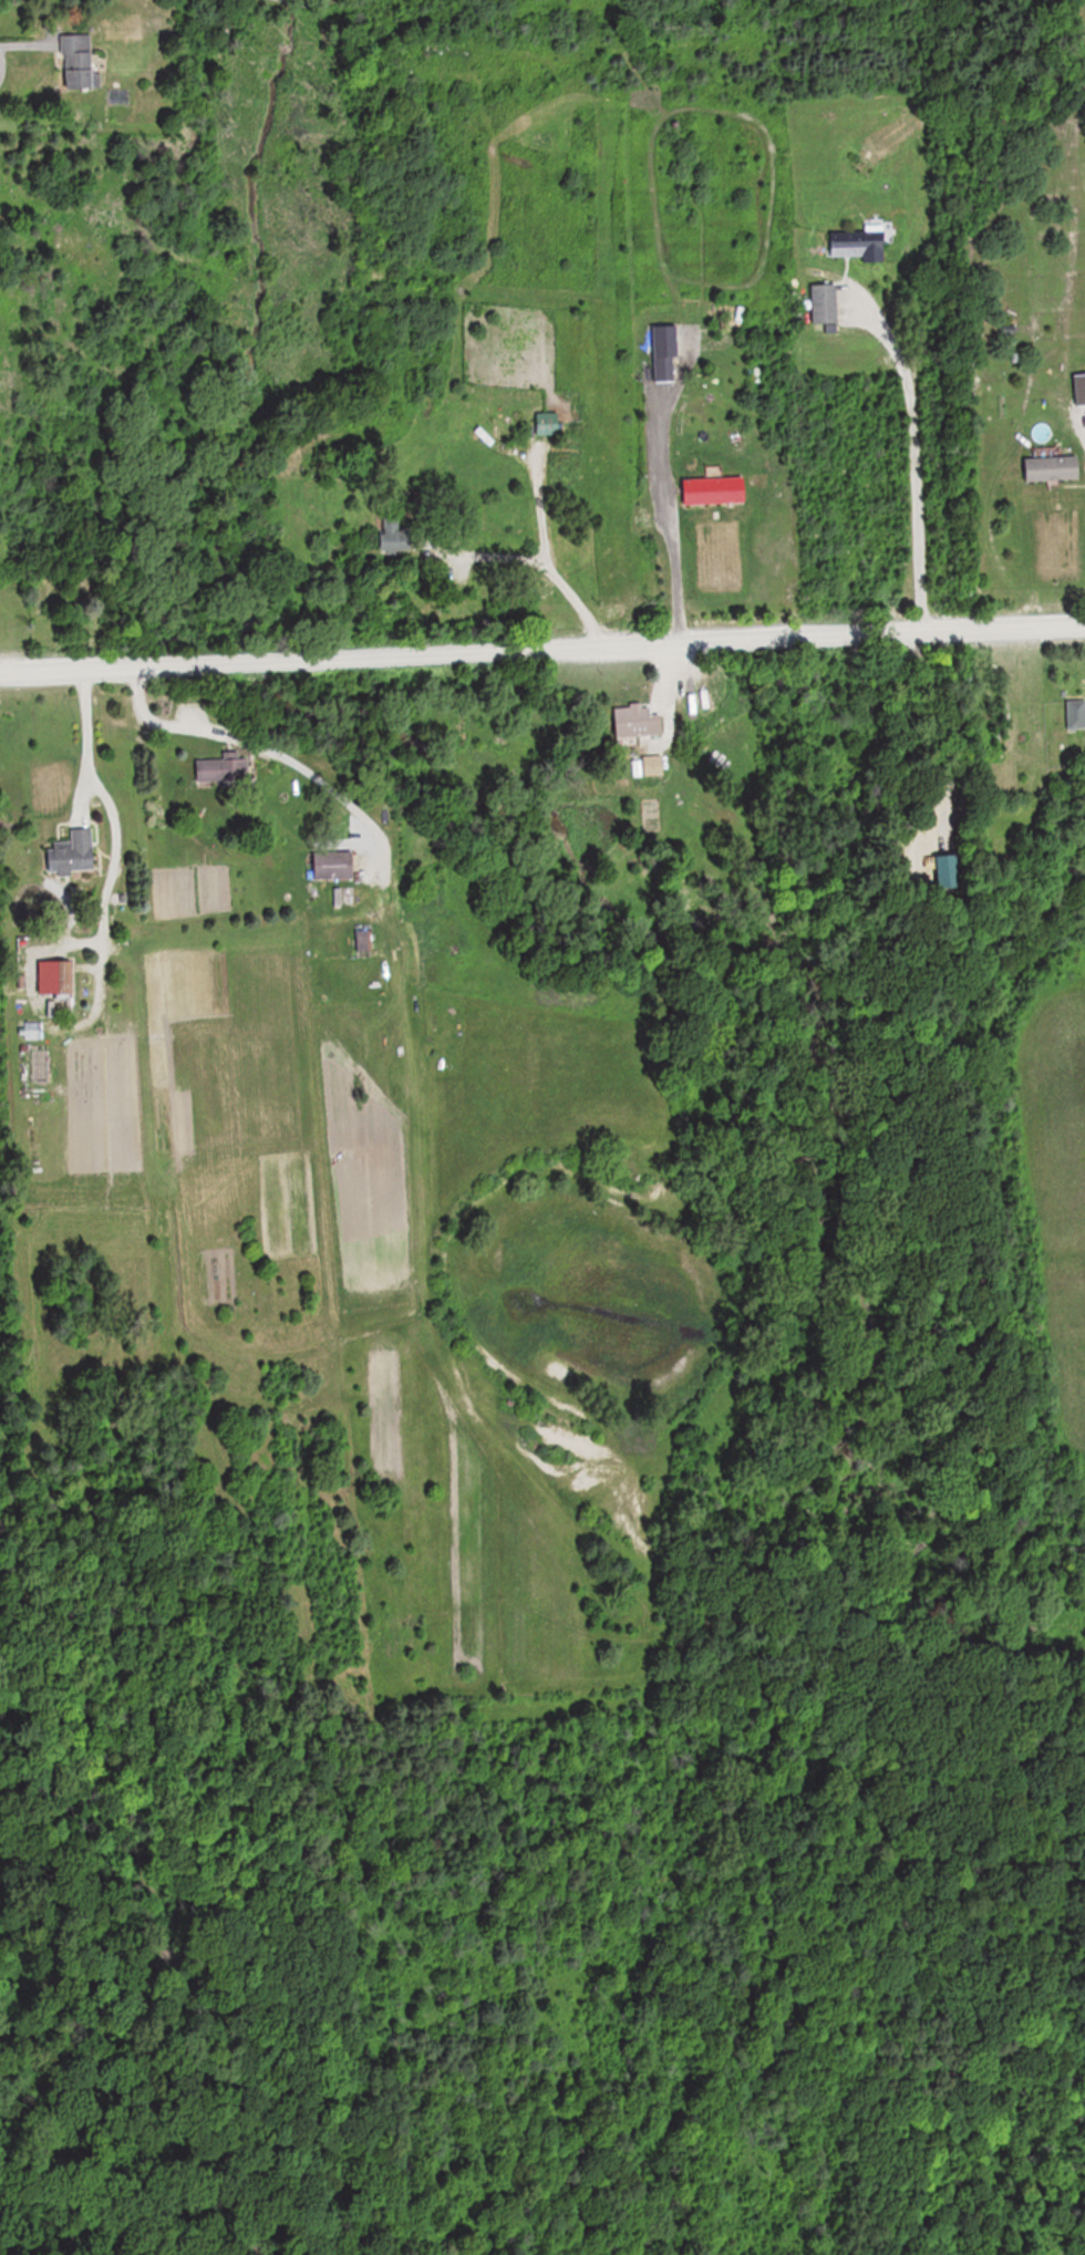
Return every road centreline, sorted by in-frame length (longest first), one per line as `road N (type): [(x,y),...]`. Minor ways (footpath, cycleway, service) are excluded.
road 1 (residential): [(0,678),(1084,630)]

